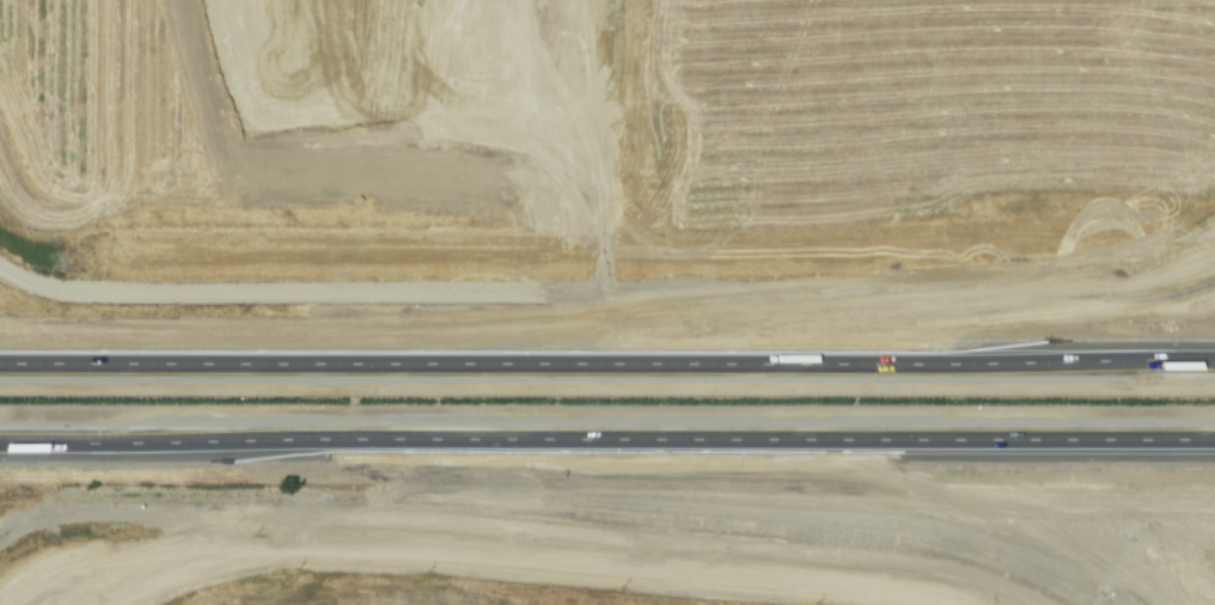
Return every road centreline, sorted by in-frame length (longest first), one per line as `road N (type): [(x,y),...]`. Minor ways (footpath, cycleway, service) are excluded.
road 1 (motorway): [(1214,358),(0,358)]
road 2 (tertiary): [(114,604),(244,557),(376,548),(911,588),(981,604)]
road 3 (motorway): [(1214,262),(1155,283),(1051,302),(611,335),(531,358)]
road 4 (motorway): [(530,447),(1214,448)]
road 5 (motorway): [(530,447),(612,475),(970,512),(1129,586),(1151,604)]
road 6 (motorway): [(0,445),(530,447)]
road 7 (residential): [(111,301),(551,301)]

